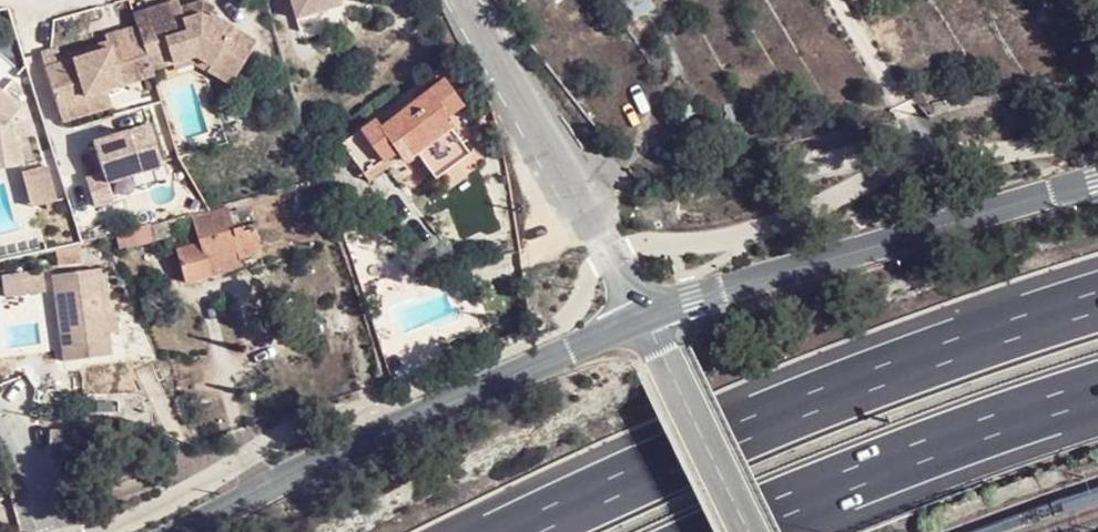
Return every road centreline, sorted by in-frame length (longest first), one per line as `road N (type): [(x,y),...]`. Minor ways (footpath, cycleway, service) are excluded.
road 1 (motorway): [(1097,301),(721,436),(512,531)]
road 2 (residential): [(192,531),(325,458),(644,318)]
road 3 (residential): [(1097,179),(644,318)]
road 4 (motorway): [(721,531),(988,425),(1097,393)]
road 5 (residential): [(644,318),(463,0)]
road 6 (residential): [(644,318),(749,531)]
road 7 (residential): [(0,416),(24,448),(58,531)]

